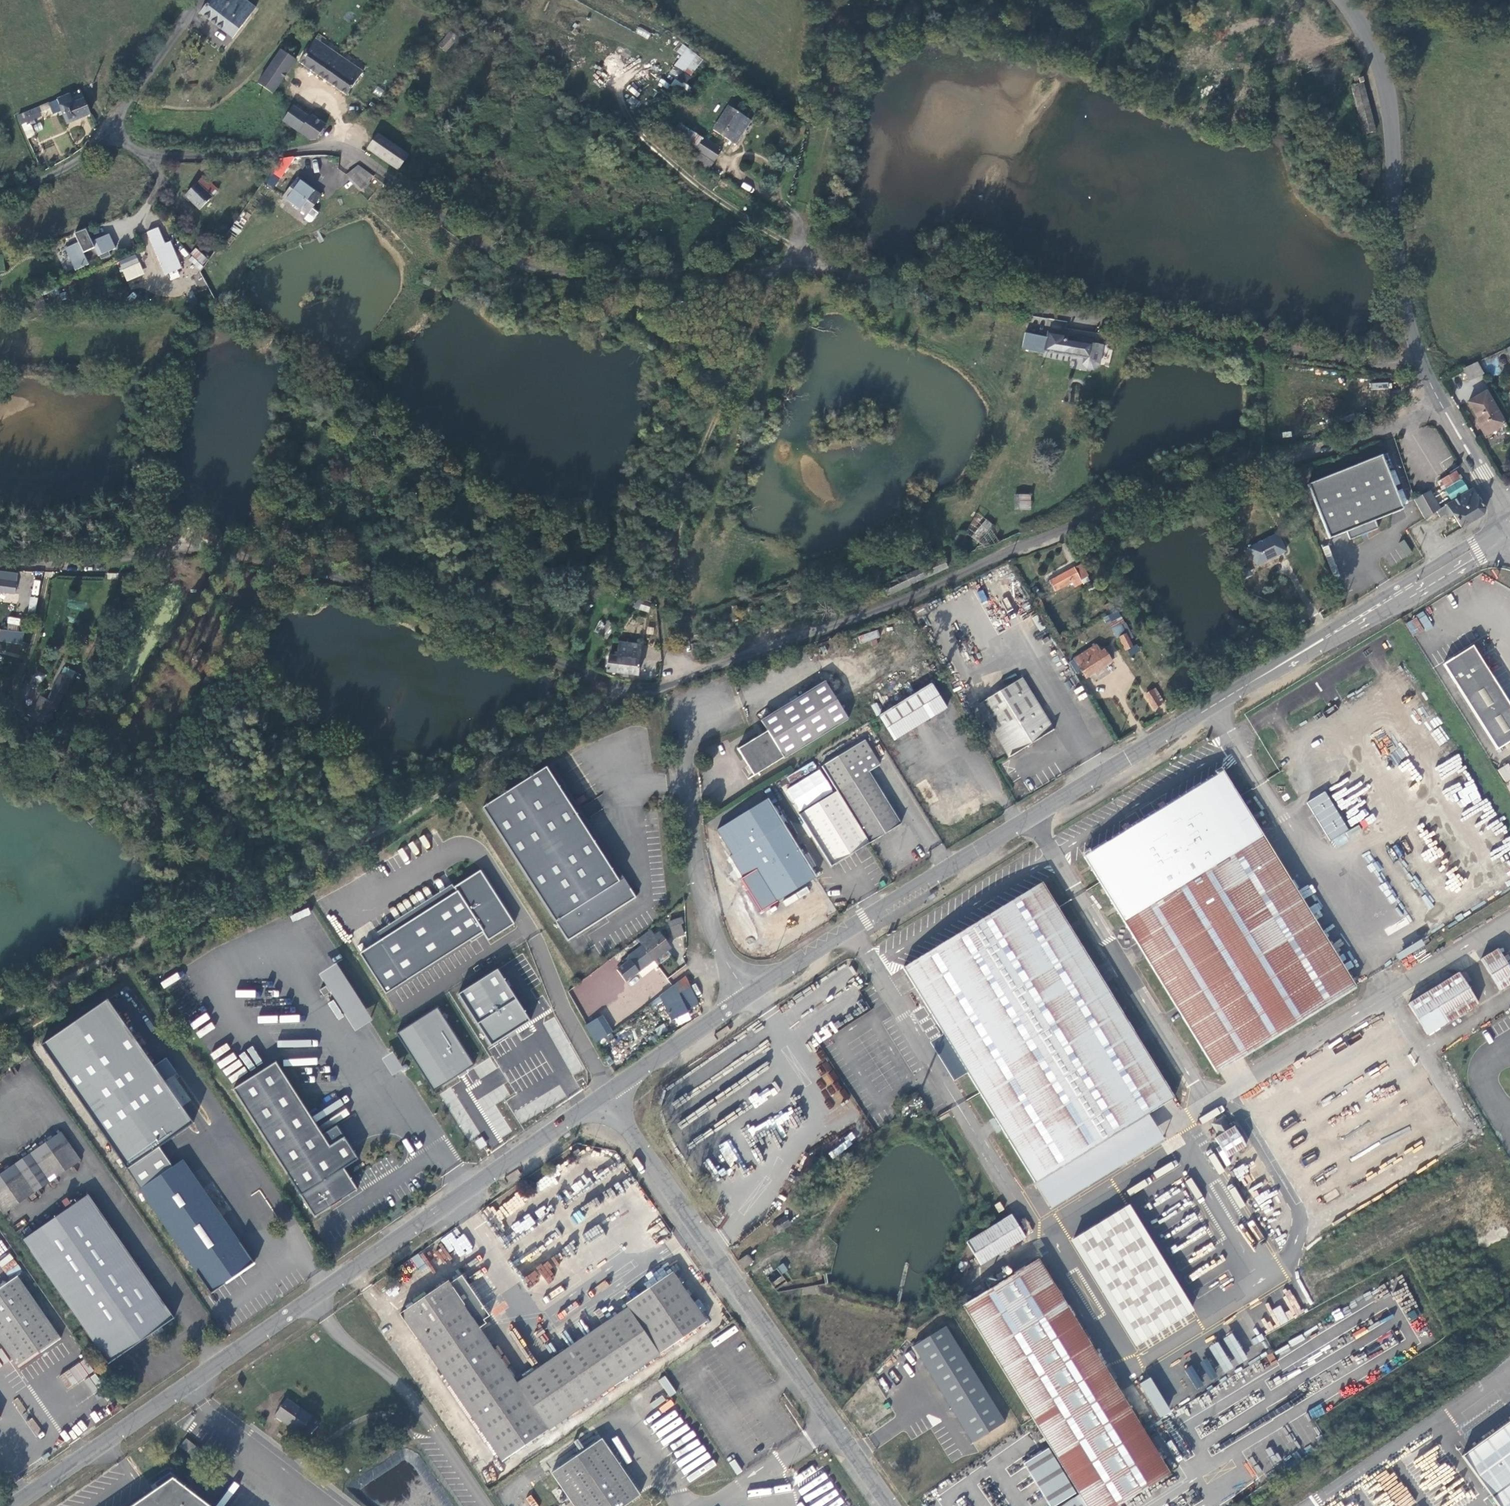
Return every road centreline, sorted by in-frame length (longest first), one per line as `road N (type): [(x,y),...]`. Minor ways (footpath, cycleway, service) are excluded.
road 1 (secondary): [(1509,528),(749,993)]
road 2 (unclassified): [(1447,412),(1167,494),(892,607),(653,690),(623,689)]
road 3 (unclassified): [(108,132),(160,156),(344,150),(530,266),(801,272)]
road 4 (secondary): [(604,1095),(9,1505)]
road 5 (unclassified): [(0,1019),(109,957),(375,833),(623,689)]
road 6 (unclassified): [(623,689),(319,571),(187,549),(64,565),(0,559)]
road 7 (unclassified): [(801,272),(1424,368)]
road 8 (residential): [(604,1095),(892,1505)]
road 9 (track): [(775,271),(683,510),(665,603),(668,685)]
road 10 (tertiary): [(1424,368),(1399,267),(1386,84),(1342,0)]
road 11 (residential): [(749,993),(715,937),(698,872),(683,731),(693,710)]
road 12 (secondary): [(749,993),(604,1095)]
road 13 (unclassified): [(202,0),(108,132)]
road 14 (unclassified): [(108,132),(71,165),(0,196)]
road 15 (tertiary): [(1509,516),(1447,412)]

